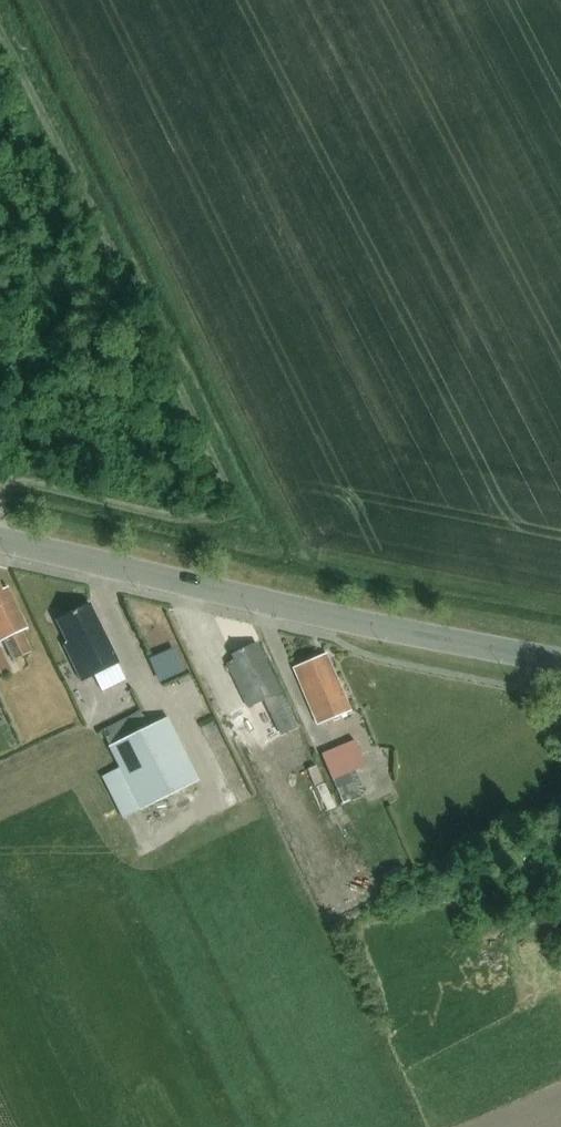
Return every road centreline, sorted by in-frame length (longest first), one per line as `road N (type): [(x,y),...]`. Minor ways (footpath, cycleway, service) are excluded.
road 1 (tertiary): [(560,661),(0,541)]

